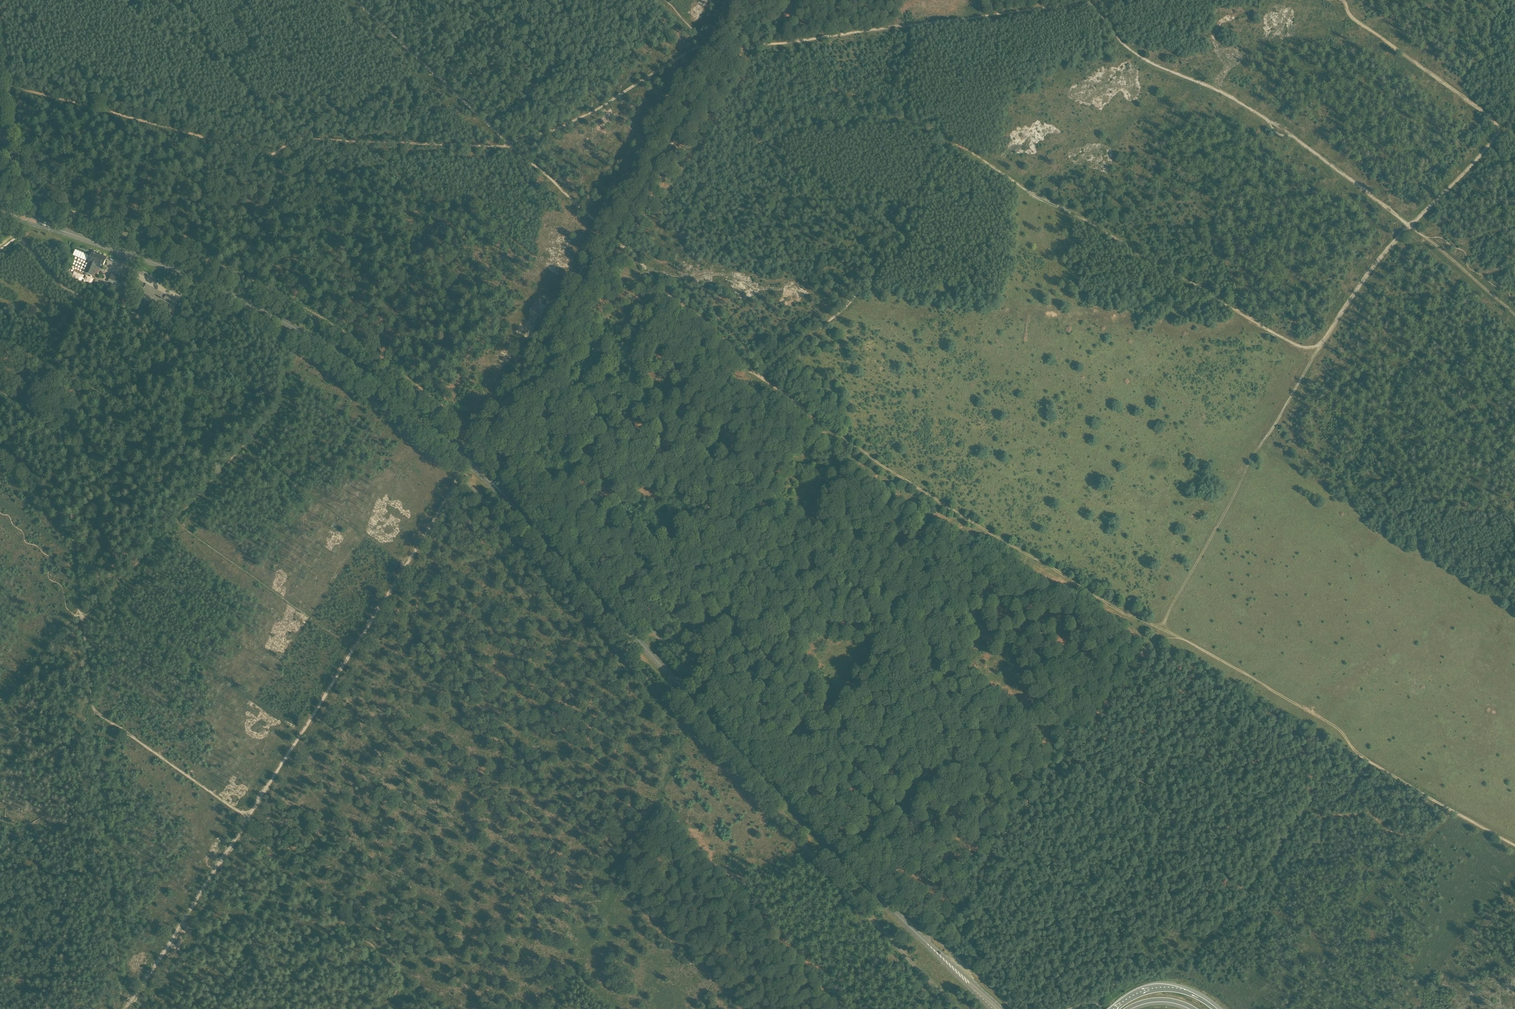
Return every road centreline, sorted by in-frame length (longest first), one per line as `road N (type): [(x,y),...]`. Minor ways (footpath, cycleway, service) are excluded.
road 1 (track): [(0,79),(264,152),(304,139),(496,146),(565,125),(693,49),(713,47)]
road 2 (track): [(764,378),(855,295),(954,145),(1265,328),(1303,347),(1321,345)]
road 3 (primary): [(917,934),(521,513)]
road 4 (track): [(352,0),(764,378)]
road 5 (track): [(24,189),(267,284),(341,326),(464,419),(493,427)]
road 6 (primary): [(13,214),(266,313),(430,424)]
road 7 (track): [(764,378),(910,484),(1160,628)]
road 8 (track): [(493,427),(734,45)]
road 9 (track): [(1088,2),(1138,55),(1250,107),(1420,234)]
road 10 (track): [(1179,638),(1328,720),(1355,751),(1514,844)]
road 11 (track): [(1321,345),(1160,628)]
road 12 (track): [(1503,126),(1370,271),(1321,345)]
road 13 (track): [(1342,0),(1351,16),(1503,126)]
road 14 (track): [(243,825),(133,998)]
road 15 (track): [(354,650),(248,818)]
road 16 (track): [(248,818),(90,708)]
road 17 (track): [(734,45),(913,25)]
road 18 (track): [(103,843),(118,1008)]
road 19 (track): [(913,25),(1075,4)]
road 20 (track): [(90,708),(103,843)]
road 21 (primary): [(521,513),(430,424)]
road 22 (primary): [(430,424),(521,513)]
road 23 (track): [(1420,234),(1514,312)]

